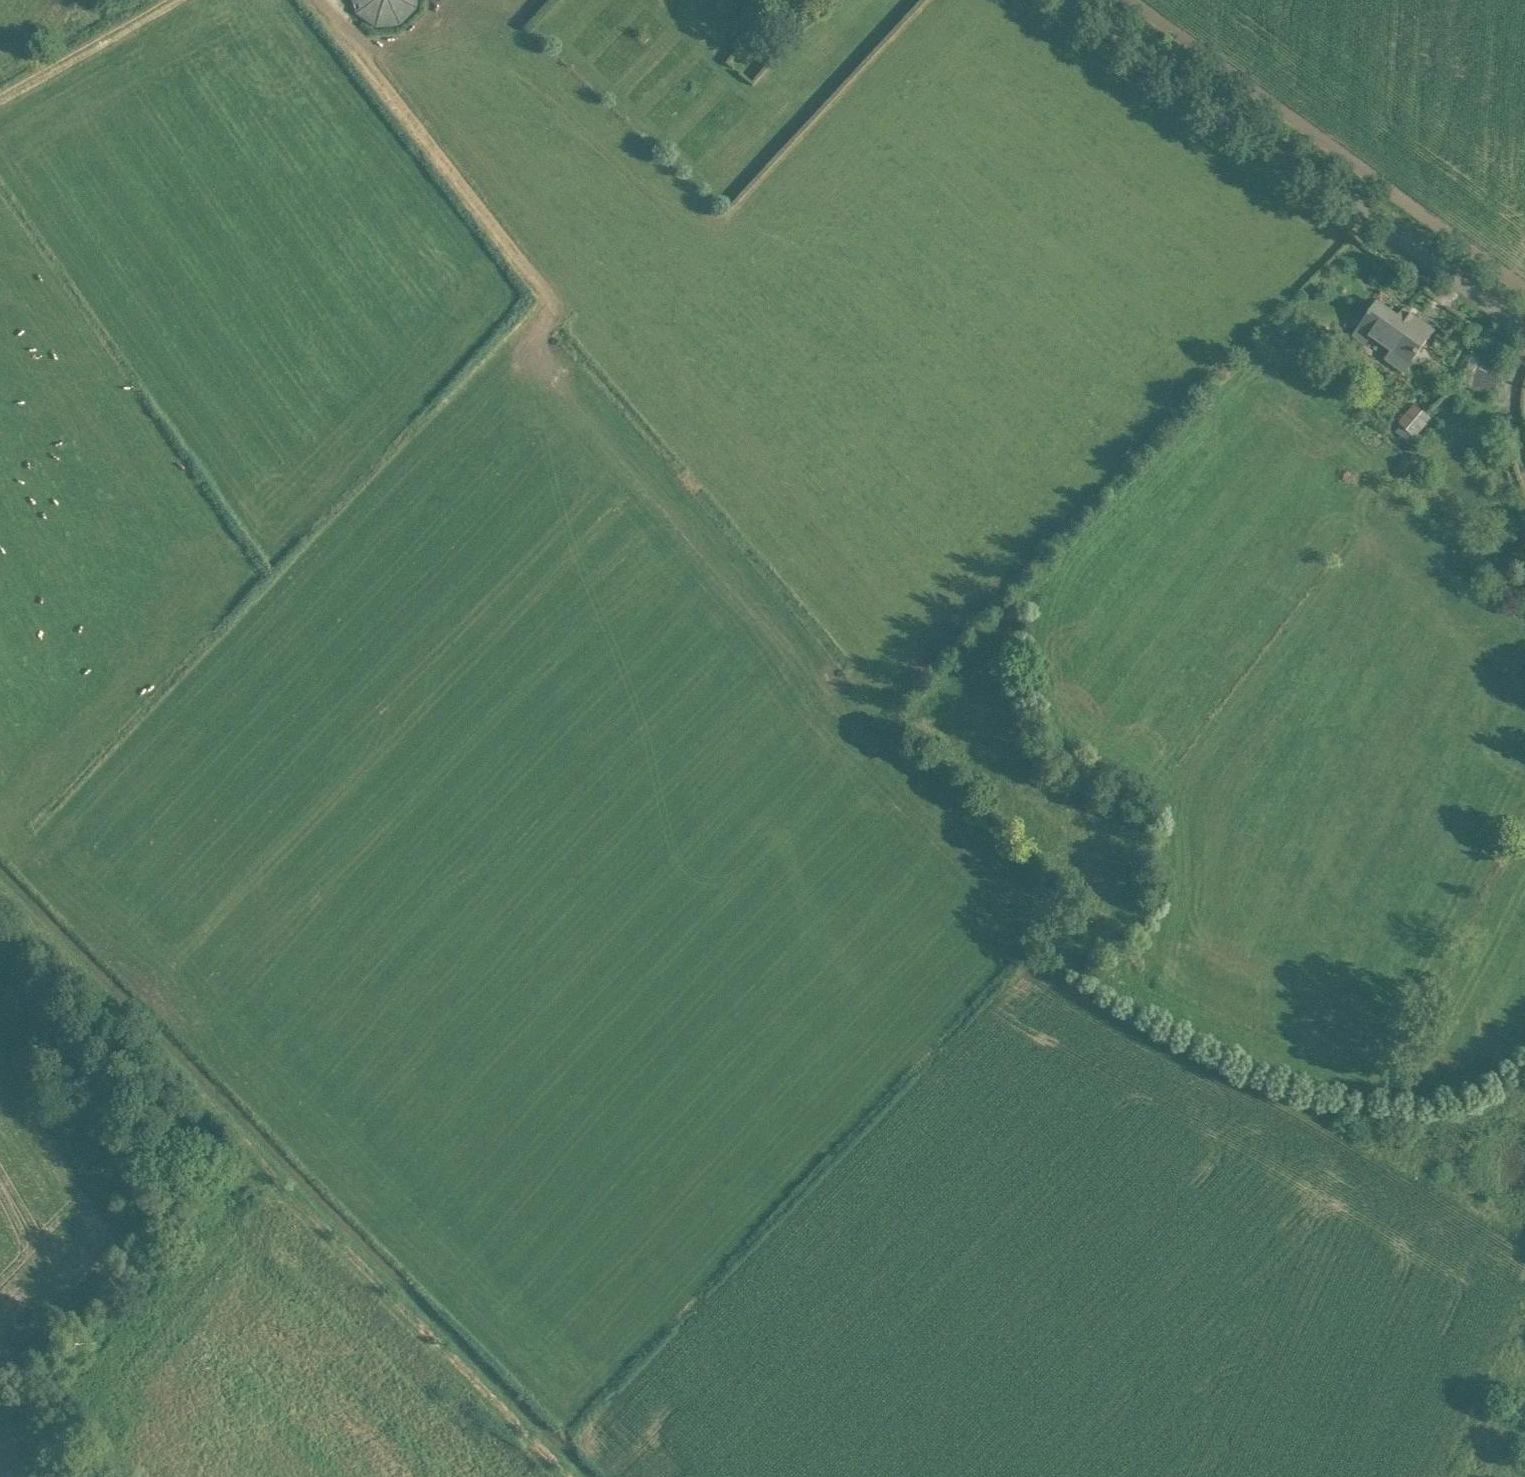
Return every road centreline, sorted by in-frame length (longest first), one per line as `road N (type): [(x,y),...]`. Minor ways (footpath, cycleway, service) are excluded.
road 1 (unclassified): [(1524,333),(1077,0)]

